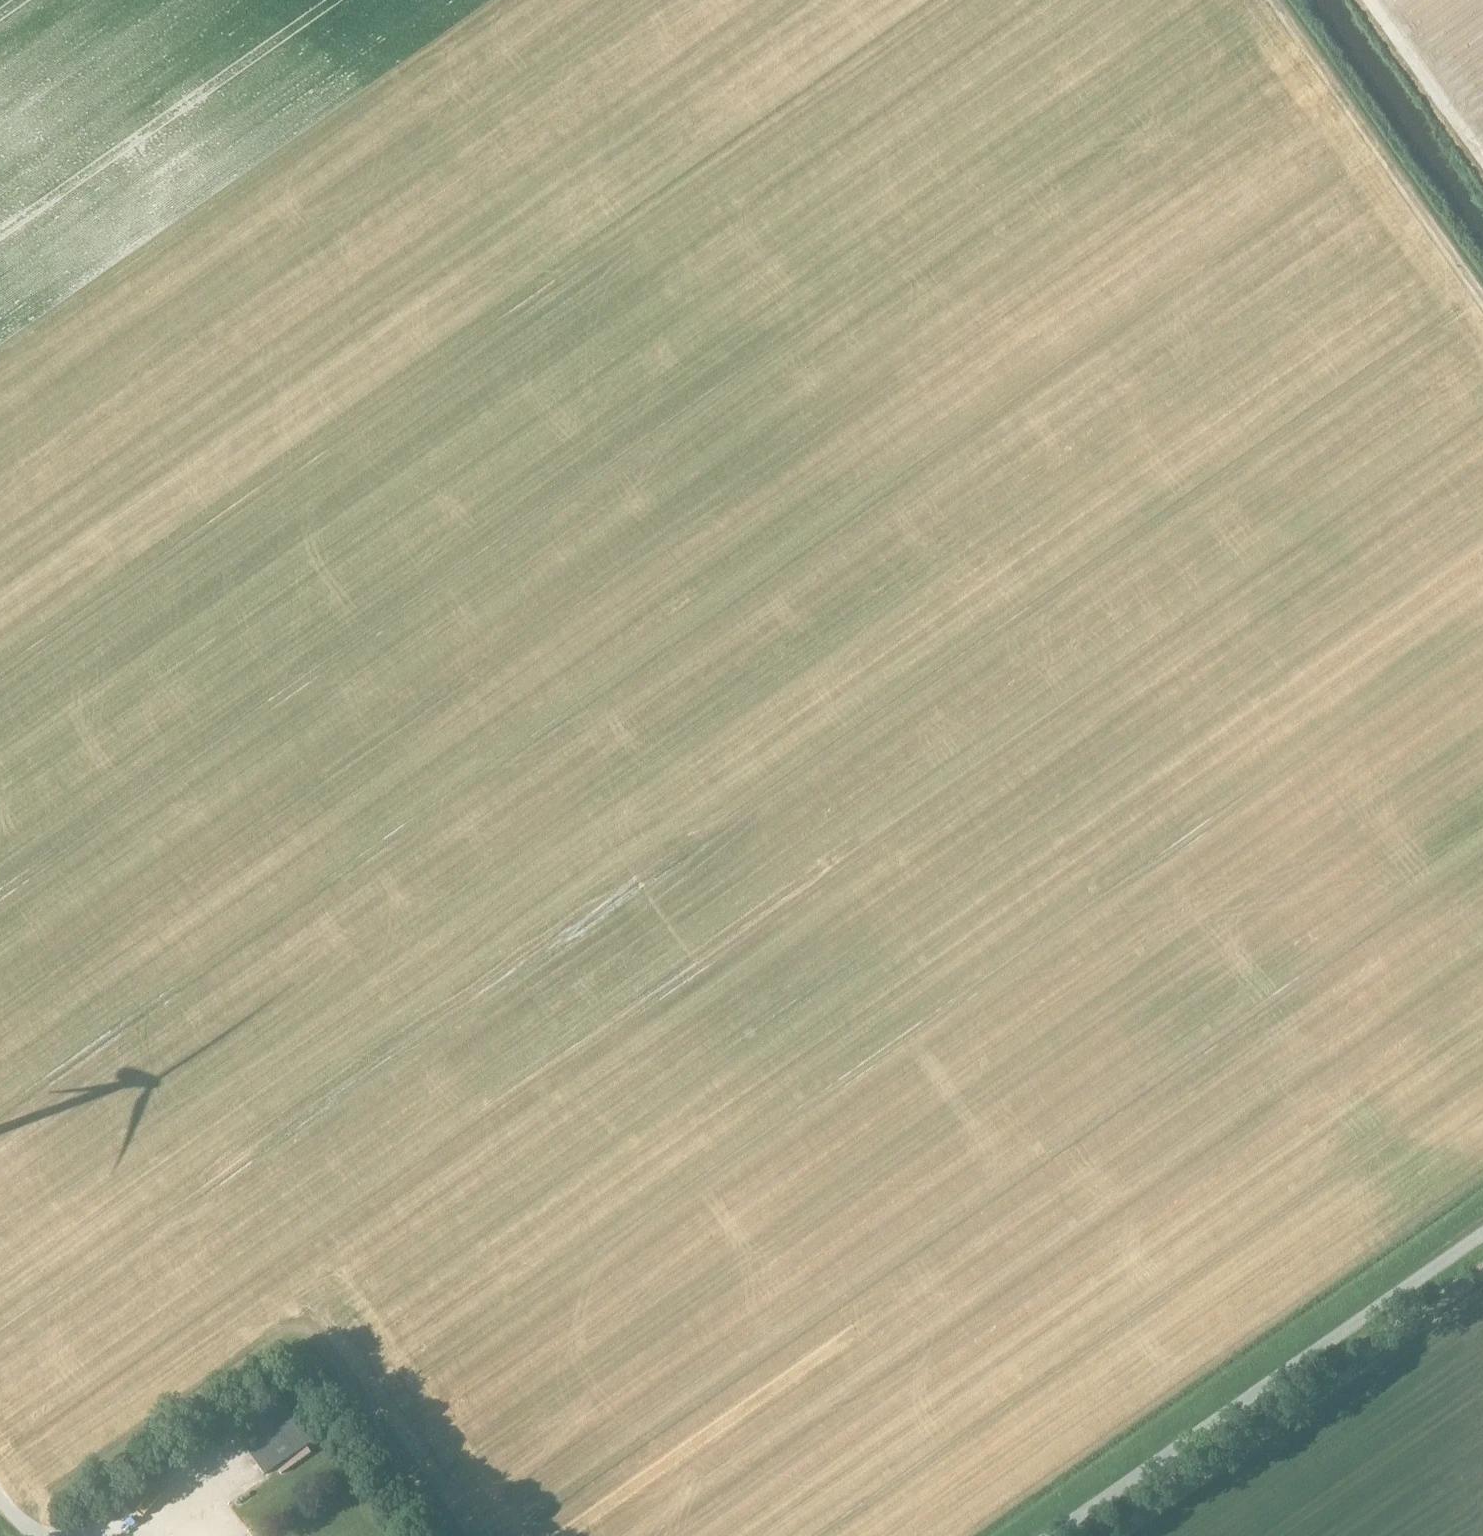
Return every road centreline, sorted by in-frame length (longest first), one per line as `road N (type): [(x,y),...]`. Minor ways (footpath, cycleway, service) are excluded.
road 1 (unclassified): [(1054,1535),(1482,1236)]

